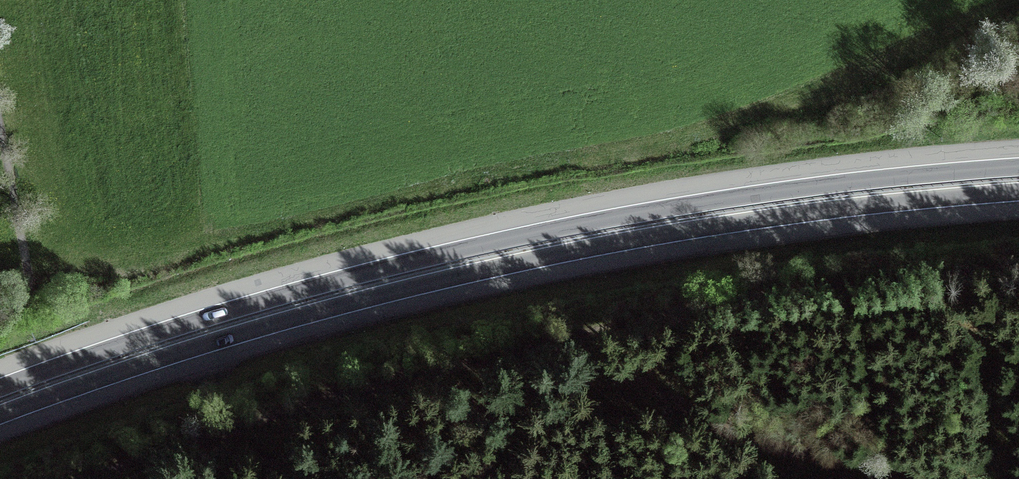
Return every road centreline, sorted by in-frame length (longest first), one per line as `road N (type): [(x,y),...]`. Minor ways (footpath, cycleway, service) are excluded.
road 1 (trunk): [(0,420),(291,323),(547,260),(764,223),(1018,196)]
road 2 (trunk): [(1018,172),(856,184),(542,235),(285,298),(0,393)]
road 3 (track): [(908,478),(773,449),(622,351),(218,438),(106,478)]

